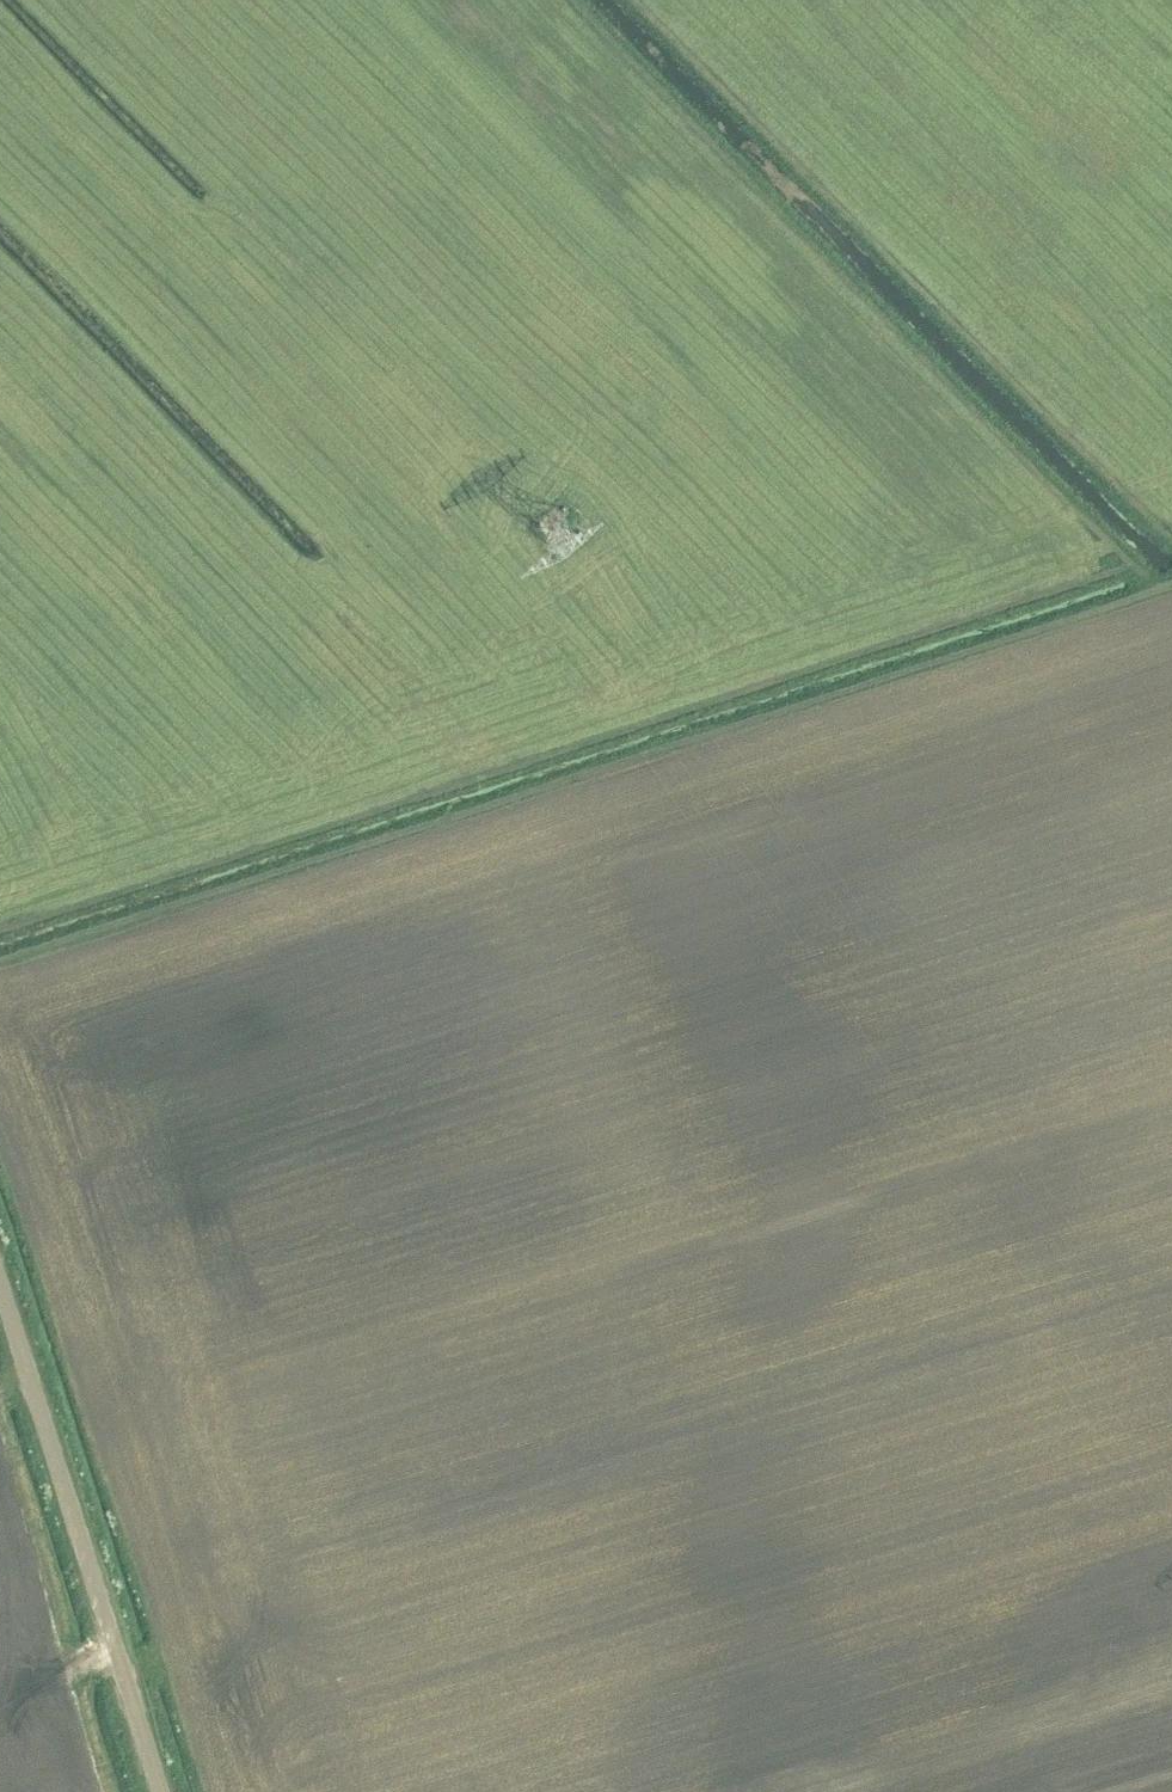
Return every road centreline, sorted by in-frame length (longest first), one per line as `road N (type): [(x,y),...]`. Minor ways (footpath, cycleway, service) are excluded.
road 1 (unclassified): [(163,1791),(0,1275)]

